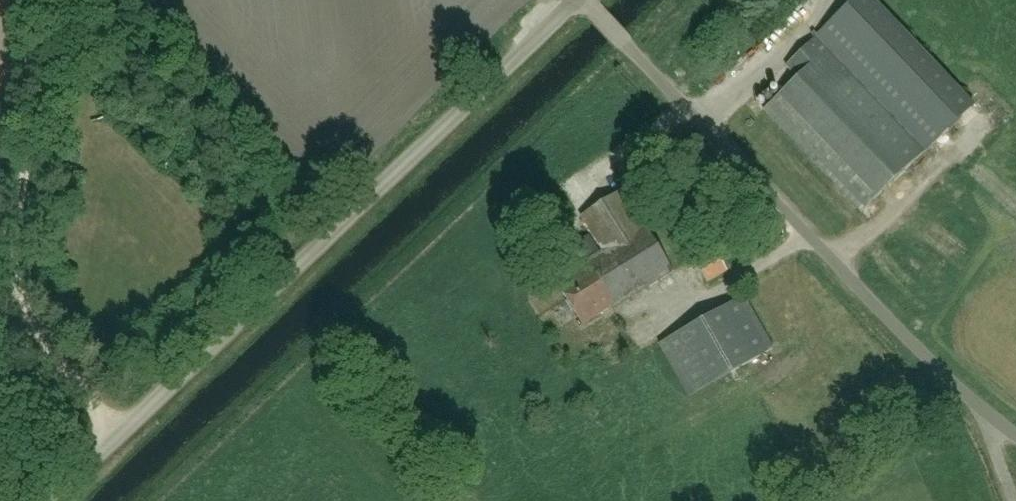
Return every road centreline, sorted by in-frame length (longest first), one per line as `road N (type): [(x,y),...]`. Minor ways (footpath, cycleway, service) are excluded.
road 1 (unclassified): [(121,436),(575,0)]
road 2 (unclassified): [(1015,435),(966,397),(584,0)]
road 3 (unclassified): [(68,0),(14,271),(43,336),(121,436)]

